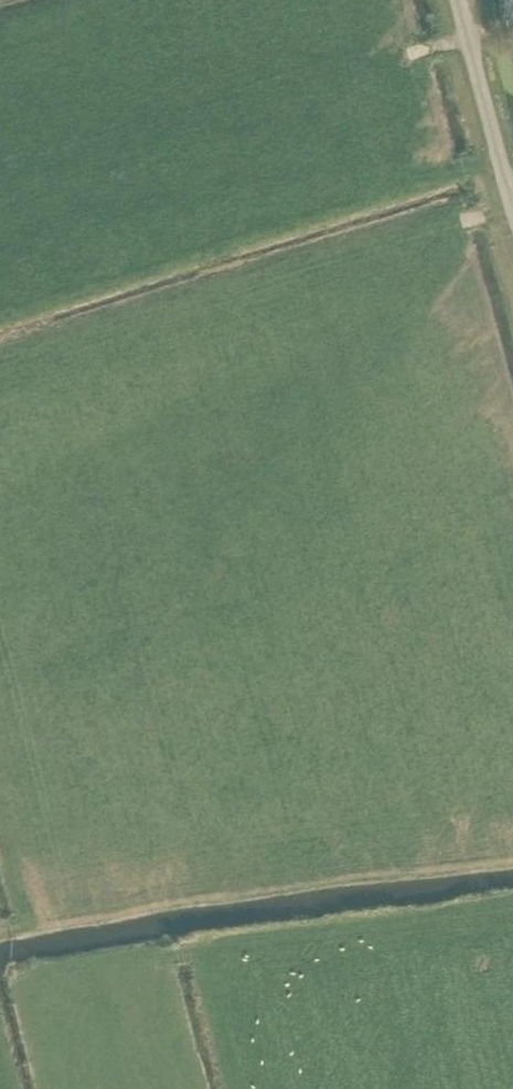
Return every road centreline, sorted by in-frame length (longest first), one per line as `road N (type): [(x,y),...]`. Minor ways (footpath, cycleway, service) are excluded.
road 1 (unclassified): [(512,207),(457,0)]

